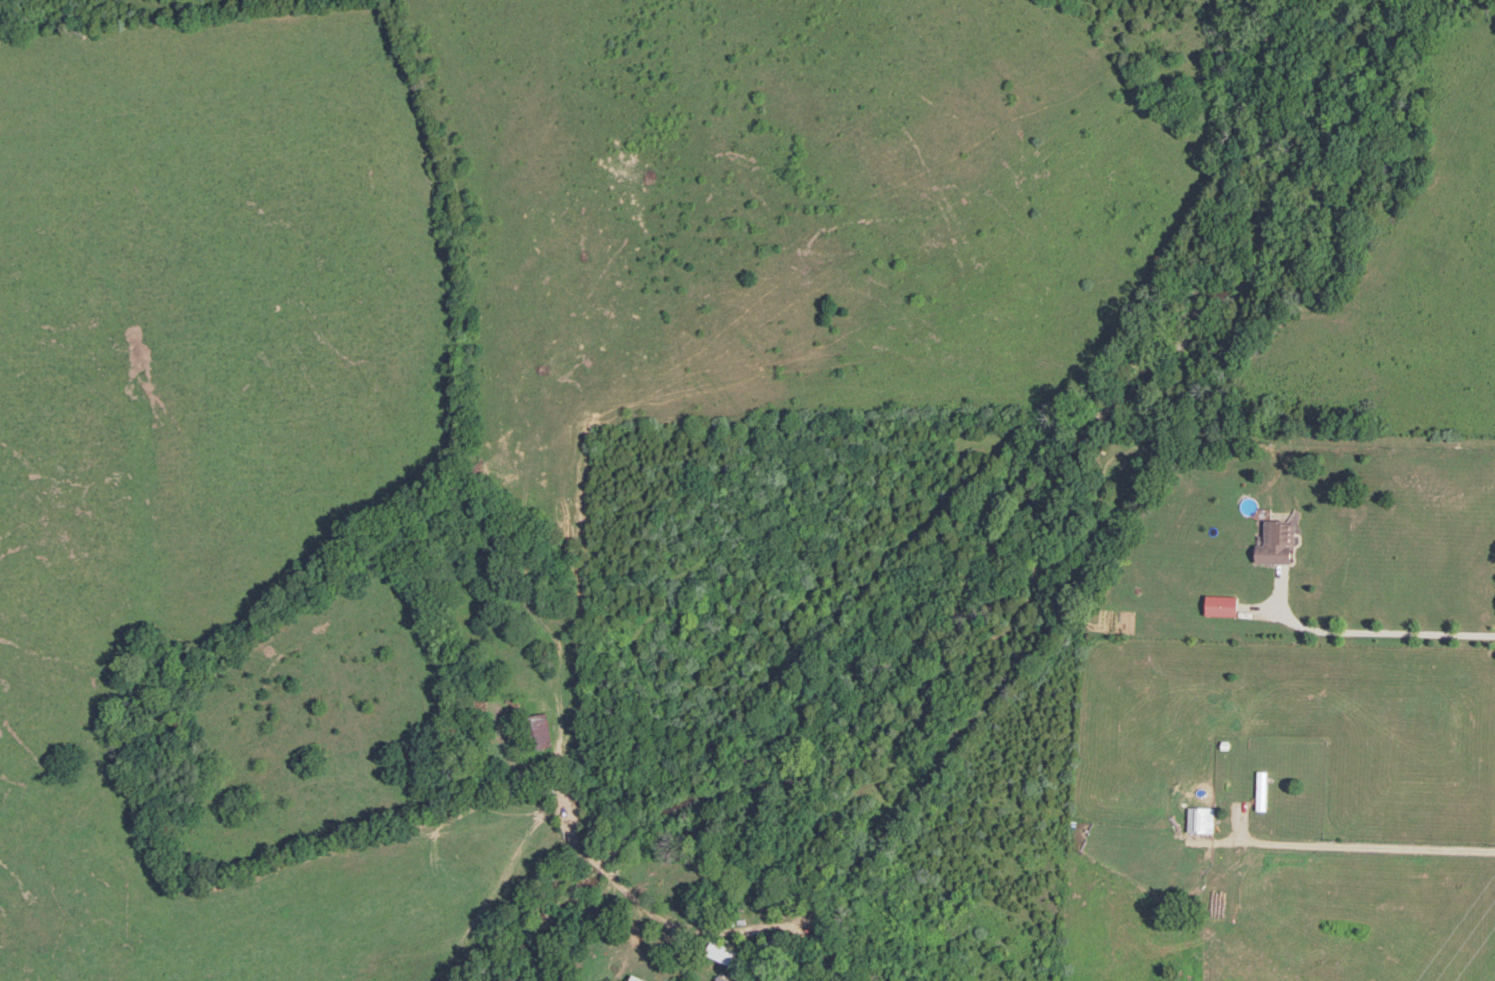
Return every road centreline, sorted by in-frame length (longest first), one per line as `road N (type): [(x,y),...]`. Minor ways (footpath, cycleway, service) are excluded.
road 1 (residential): [(789,980),(828,770)]

